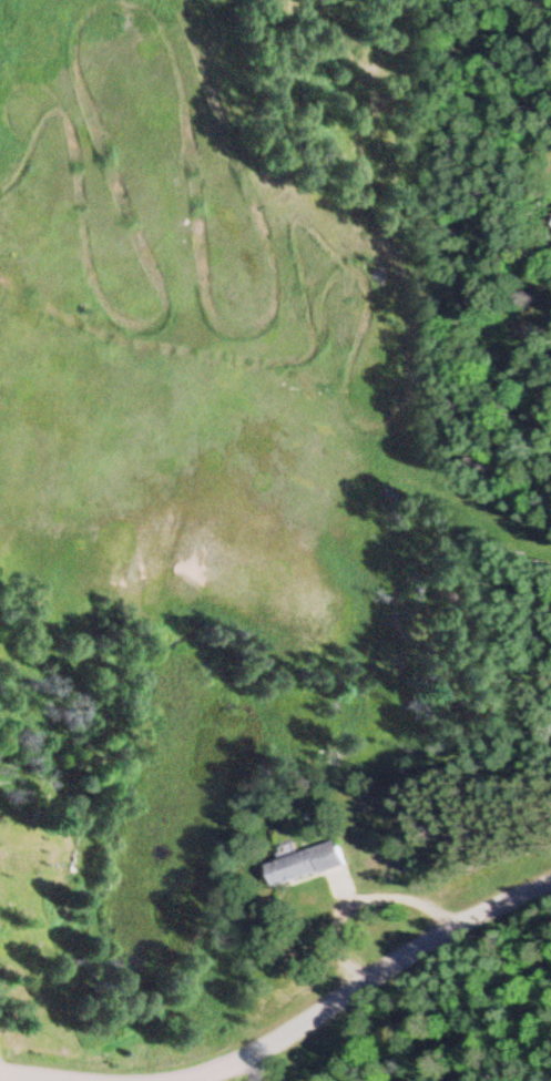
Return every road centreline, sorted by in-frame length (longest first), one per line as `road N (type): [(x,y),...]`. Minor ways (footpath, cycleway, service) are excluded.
road 1 (residential): [(196,1080),(248,1063),(445,930),(550,881)]

